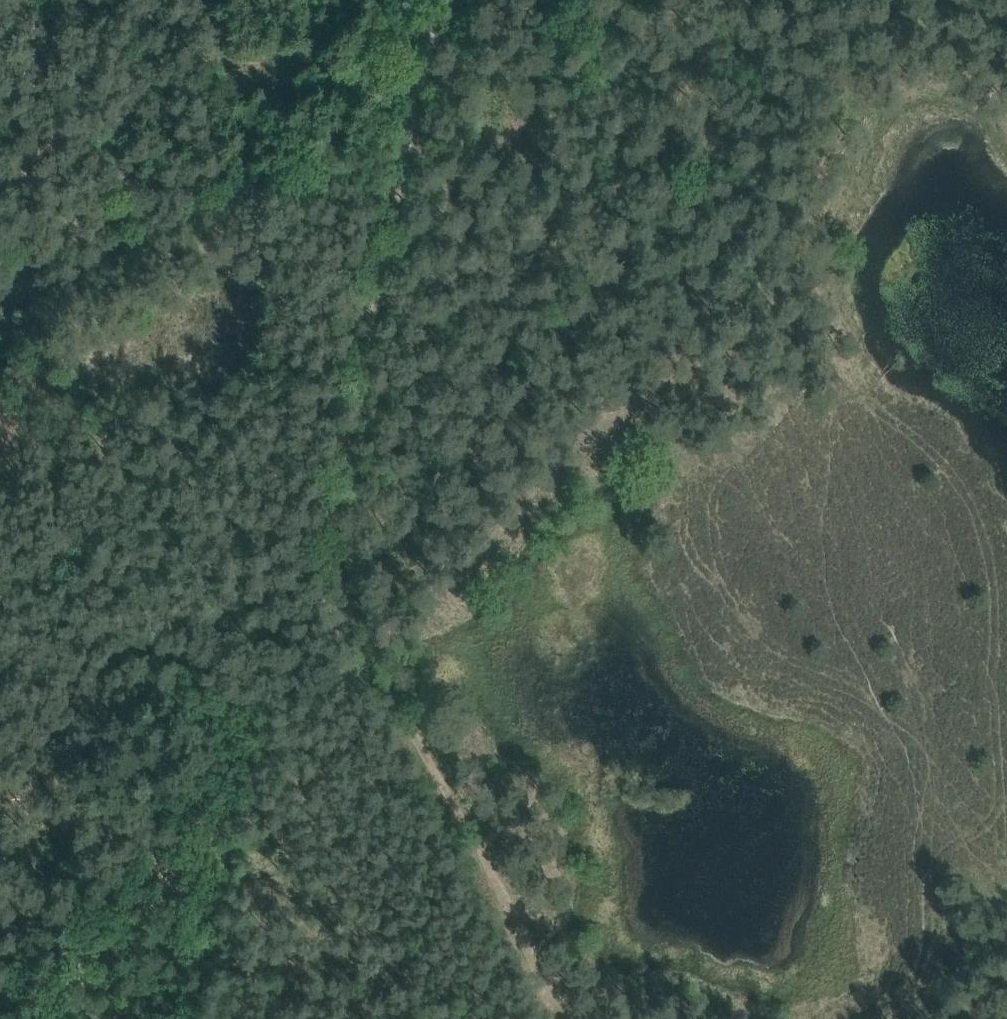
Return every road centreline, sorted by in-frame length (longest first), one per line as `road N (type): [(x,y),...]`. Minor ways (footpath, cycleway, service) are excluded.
road 1 (track): [(461,0),(395,113),(328,379),(317,570),(554,1018)]

